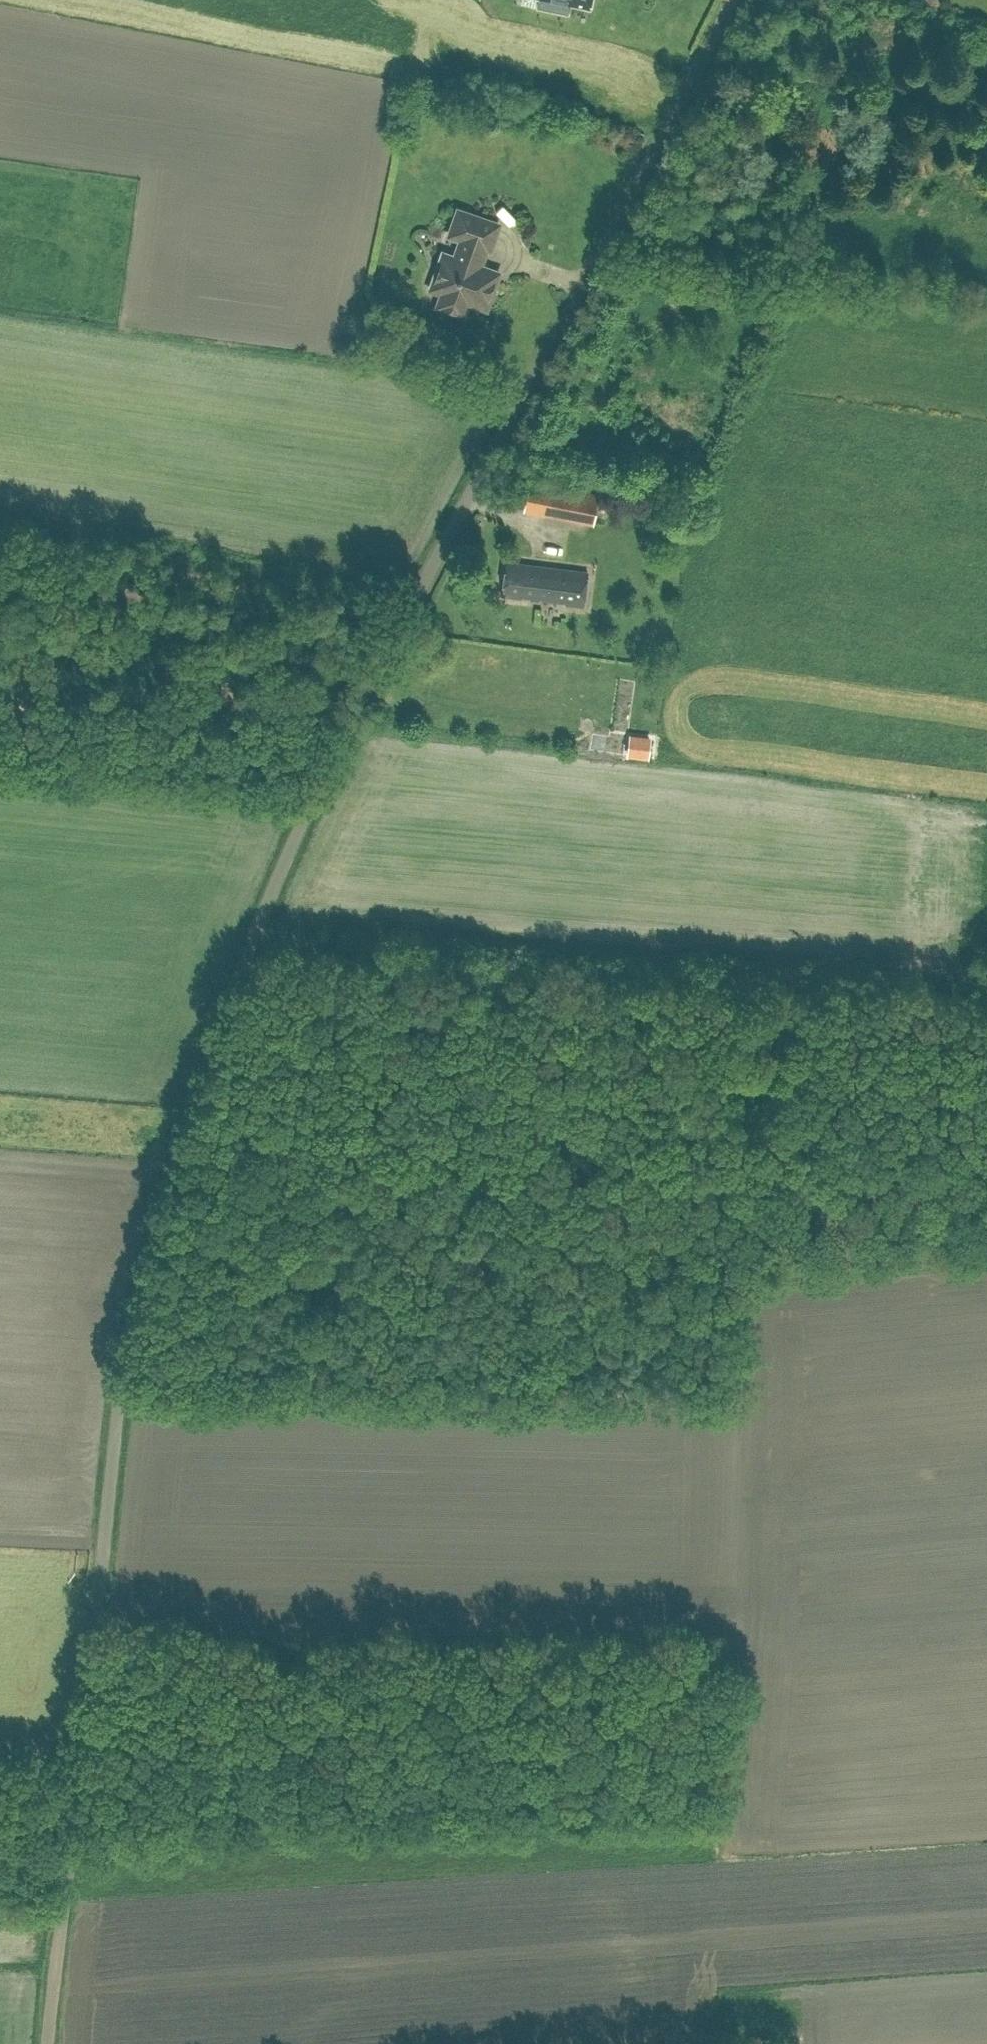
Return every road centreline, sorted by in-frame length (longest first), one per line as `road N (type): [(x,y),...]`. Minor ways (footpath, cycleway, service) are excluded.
road 1 (unclassified): [(47,2043),(124,1344),(224,1015),(273,885),(380,660),(728,0)]
road 2 (track): [(986,1037),(790,1040),(224,1015)]

